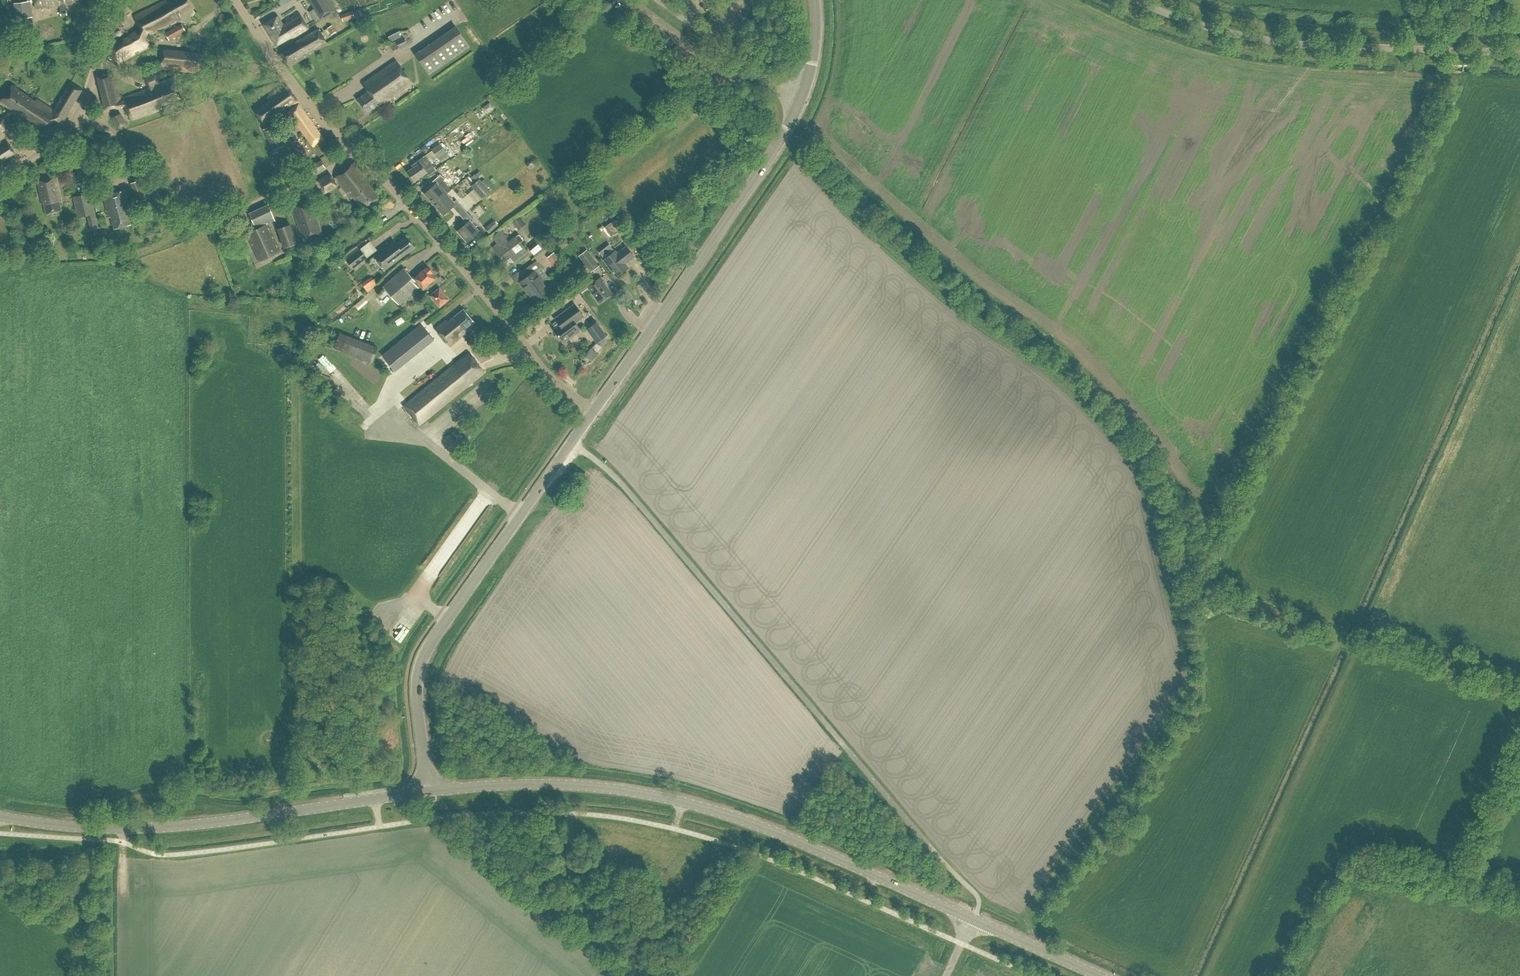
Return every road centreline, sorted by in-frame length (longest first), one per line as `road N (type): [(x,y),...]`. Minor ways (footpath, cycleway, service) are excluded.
road 1 (tertiary): [(429,792),(417,695),(425,653),(771,153),(805,87),(814,0)]
road 2 (tertiary): [(973,918),(770,830),(642,792),(529,783),(429,792)]
road 3 (tertiary): [(429,792),(146,828),(0,814)]
road 4 (unclassified): [(1519,52),(1272,40),(1140,0)]
road 5 (tertiary): [(1103,975),(973,918)]

